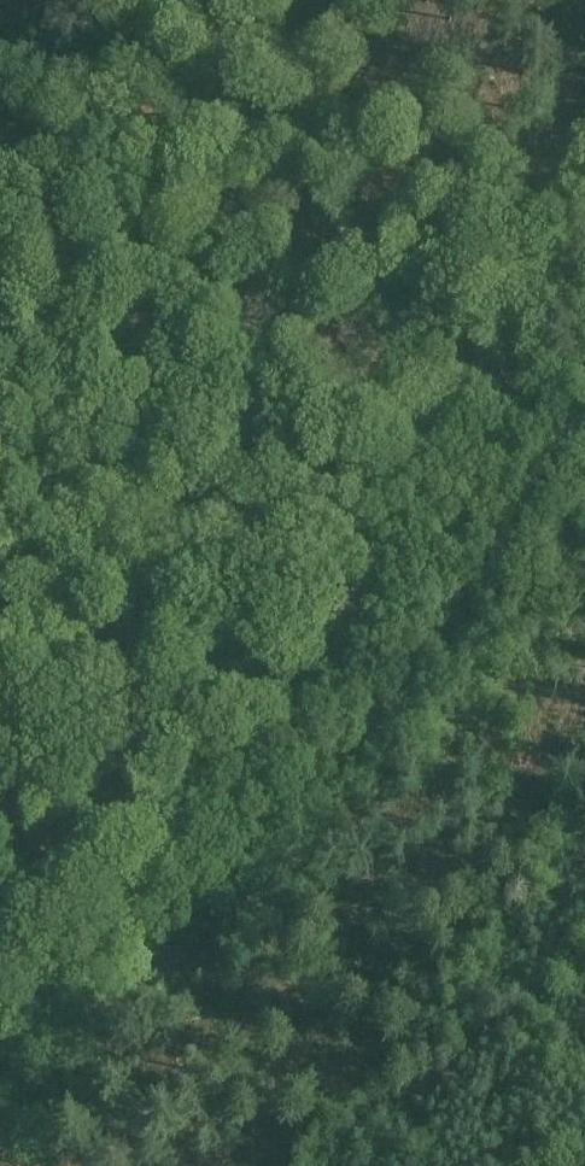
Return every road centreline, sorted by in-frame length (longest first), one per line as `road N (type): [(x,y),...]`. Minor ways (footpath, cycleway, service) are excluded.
road 1 (tertiary): [(0,1140),(394,705),(478,590),(584,414)]
road 2 (track): [(0,497),(257,713)]

